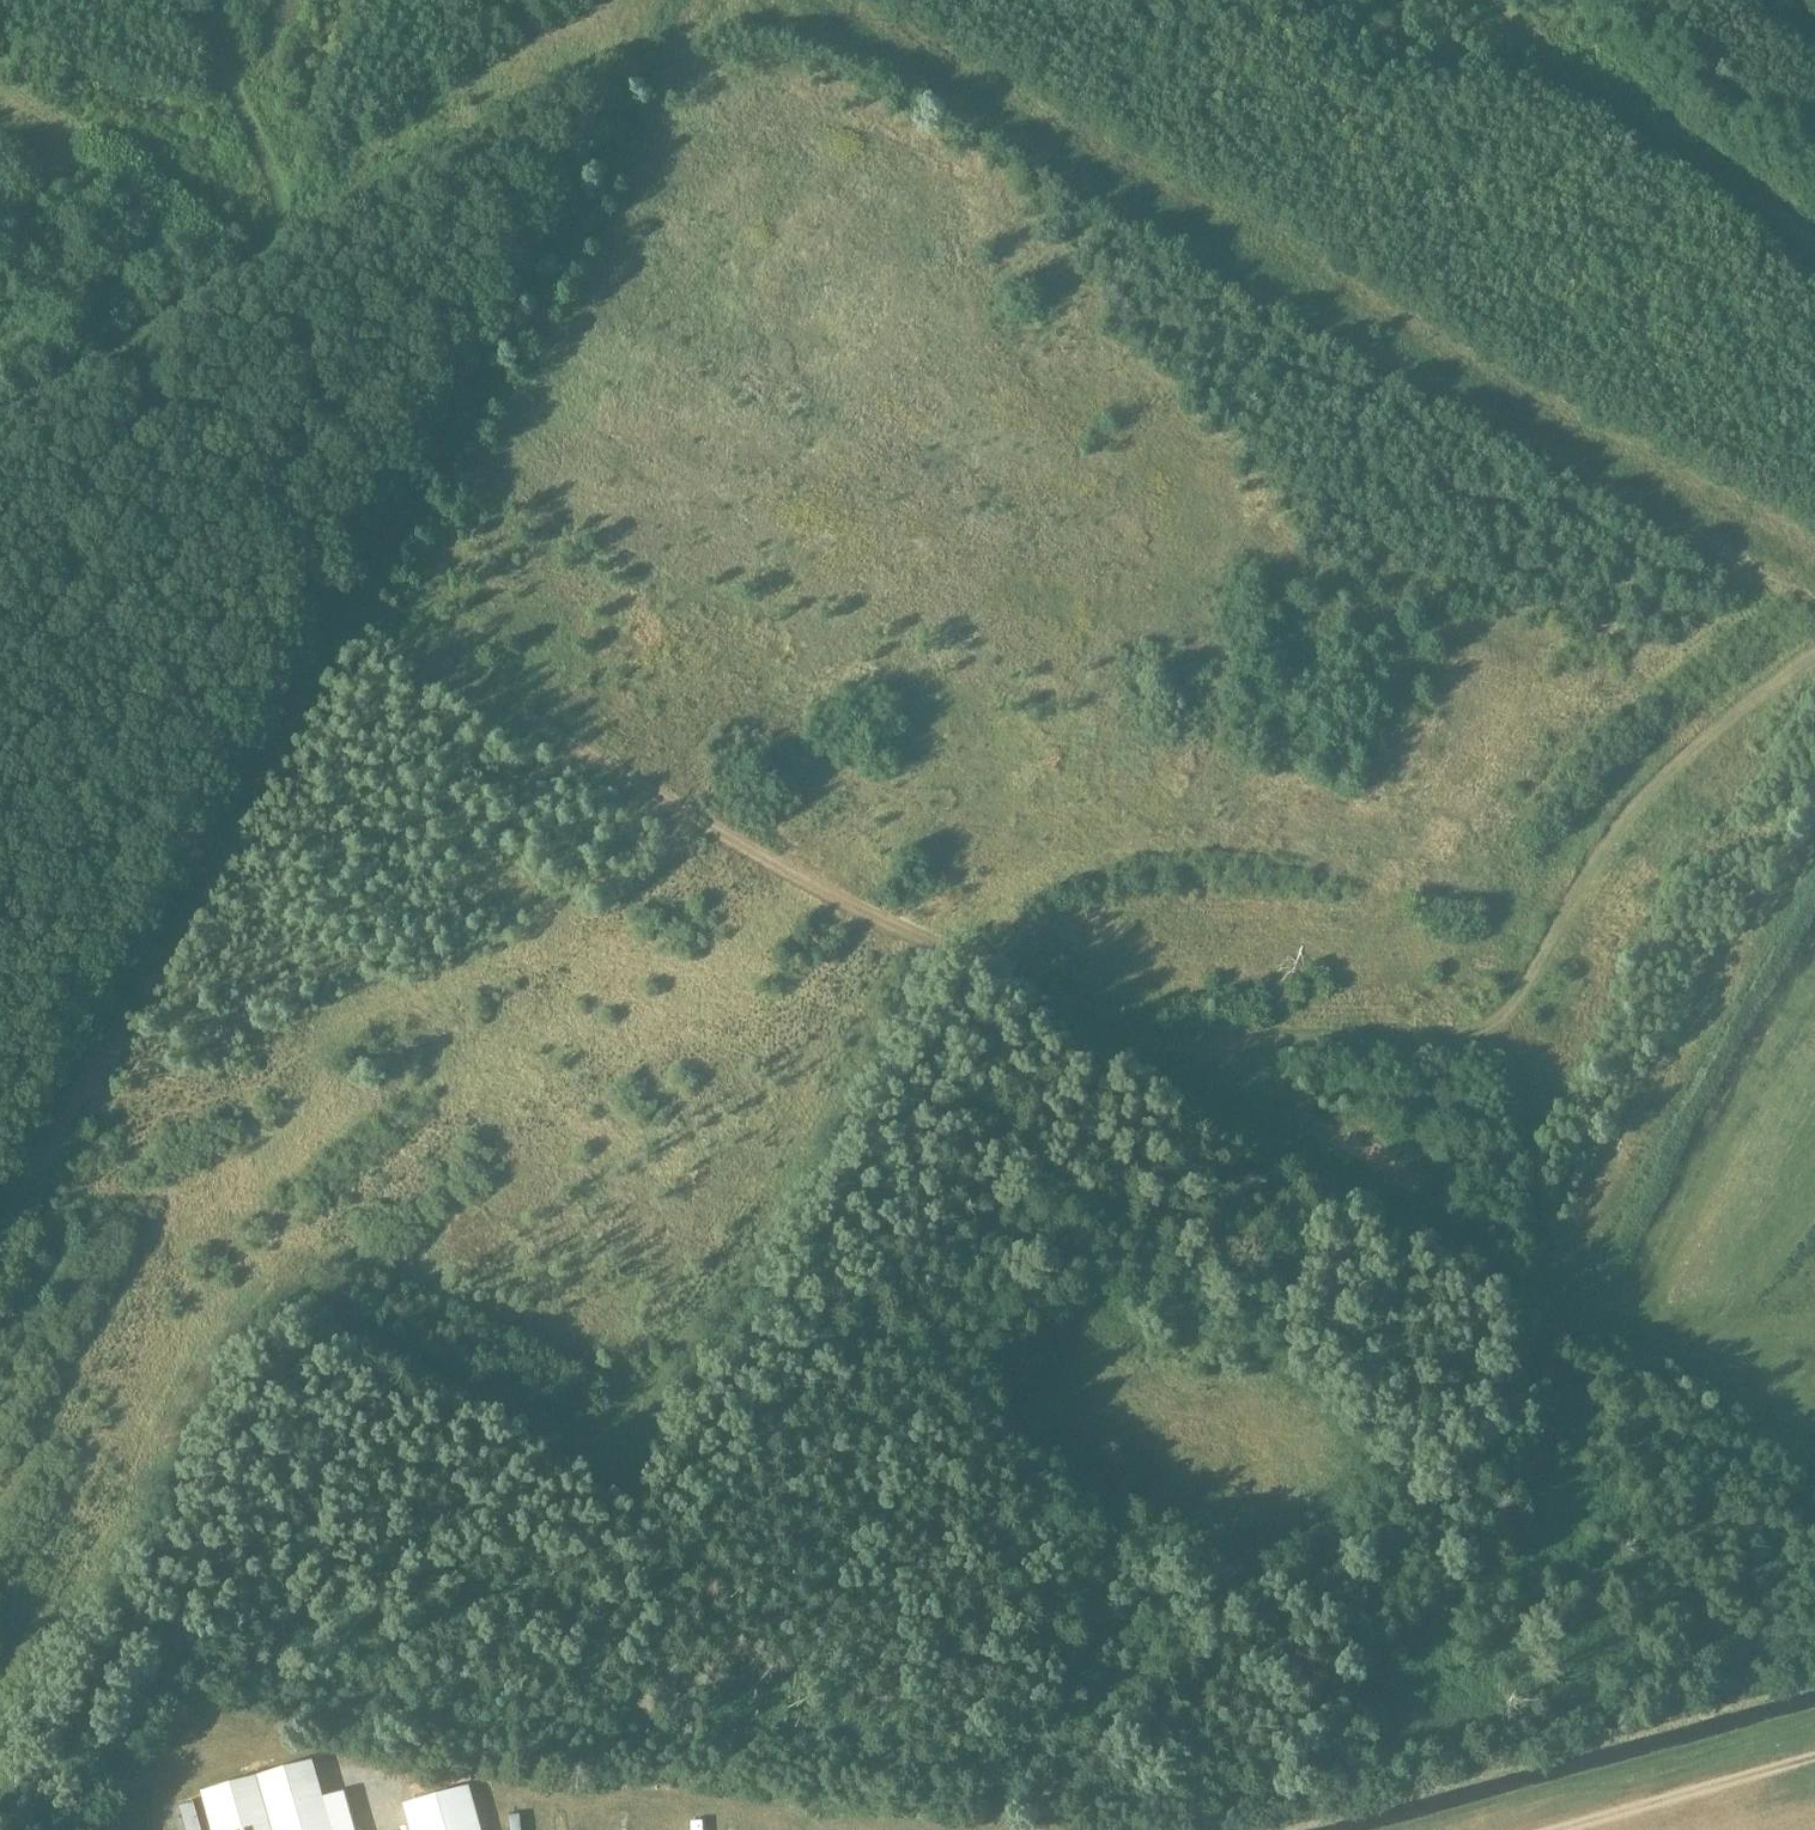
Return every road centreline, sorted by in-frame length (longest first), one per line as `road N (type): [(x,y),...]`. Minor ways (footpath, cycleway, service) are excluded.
road 1 (track): [(1814,661),(1655,787),(1606,849),(1529,982),(1486,1029),(1455,1043),(1414,1047),(1114,1047),(765,864),(439,668),(347,623),(0,1226)]
road 2 (track): [(0,423),(217,285),(274,239),(274,204),(221,70),(205,0)]
road 3 (track): [(1114,1047),(1581,1313)]
road 4 (track): [(1503,0),(1541,45),(1610,100),(1814,229)]
road 5 (track): [(347,623),(322,597),(267,481),(225,438),(153,388),(123,346)]
road 6 (track): [(1643,0),(1743,99),(1814,146)]

